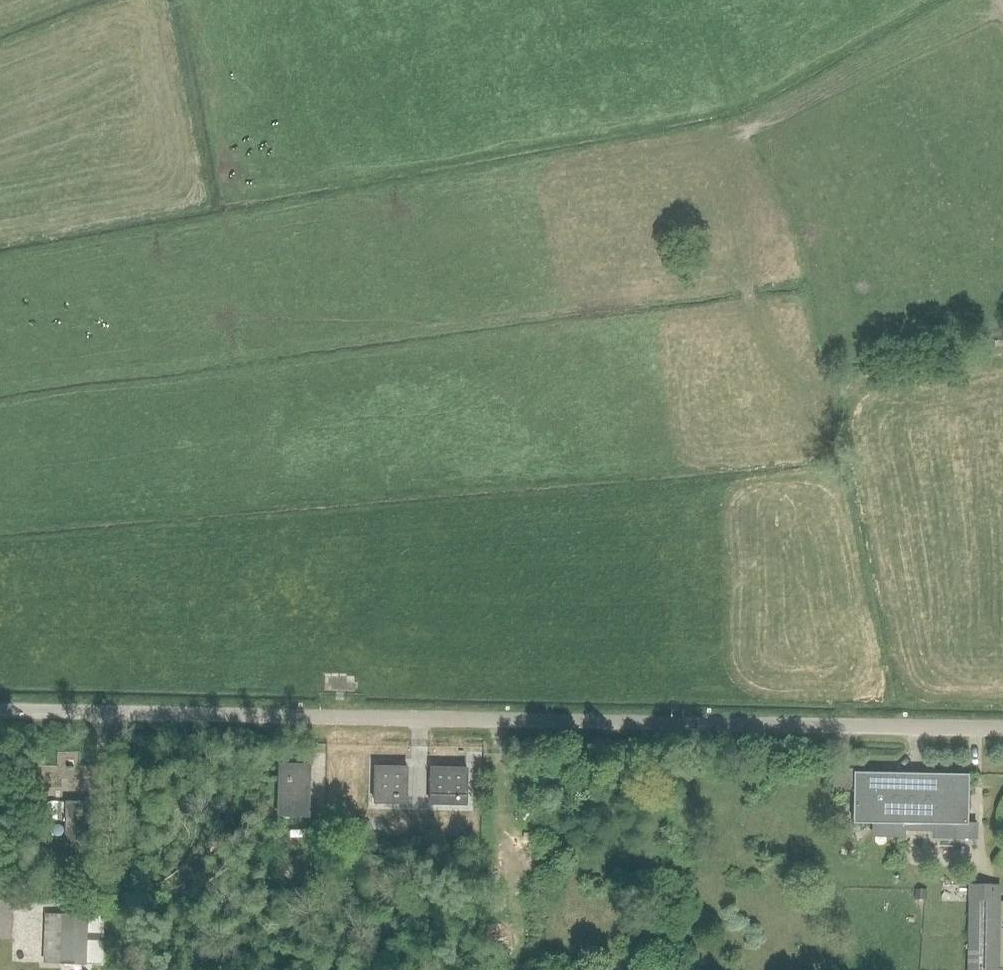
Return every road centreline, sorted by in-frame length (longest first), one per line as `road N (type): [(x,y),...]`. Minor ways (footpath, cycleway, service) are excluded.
road 1 (unclassified): [(1002,731),(0,710)]

